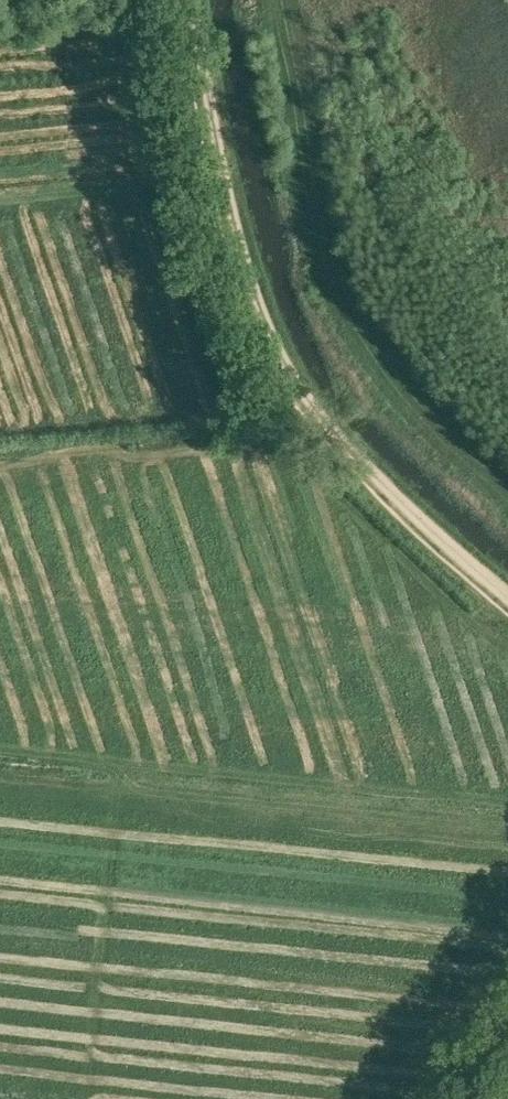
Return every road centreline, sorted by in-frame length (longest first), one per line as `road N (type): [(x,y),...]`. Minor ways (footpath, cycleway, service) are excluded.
road 1 (track): [(507,596),(428,528),(309,400),(281,345),(213,110),(194,0)]

